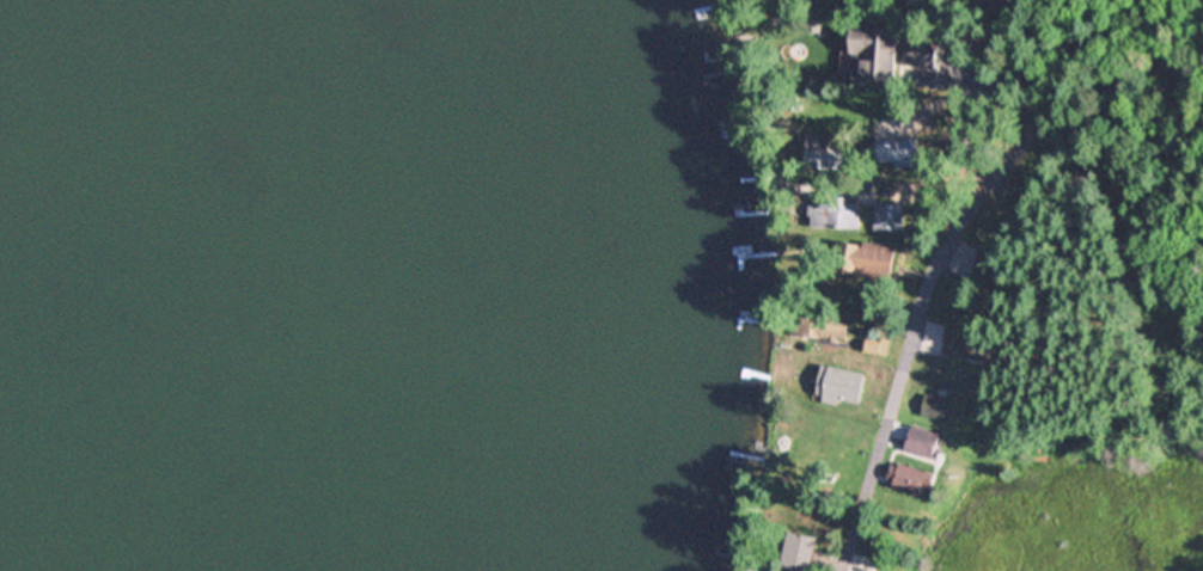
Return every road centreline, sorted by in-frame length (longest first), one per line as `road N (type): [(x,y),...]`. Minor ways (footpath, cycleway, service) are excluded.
road 1 (residential): [(872,490),(946,258),(1143,0)]

